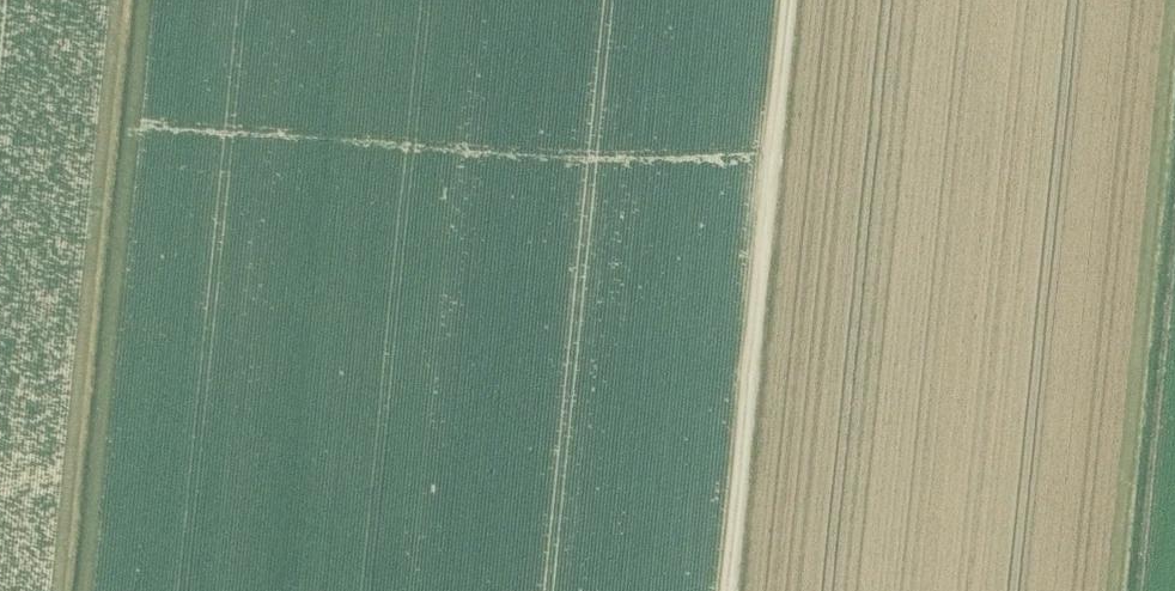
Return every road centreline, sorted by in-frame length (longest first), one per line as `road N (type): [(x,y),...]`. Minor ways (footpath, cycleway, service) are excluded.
road 1 (track): [(721,590),(786,0)]

